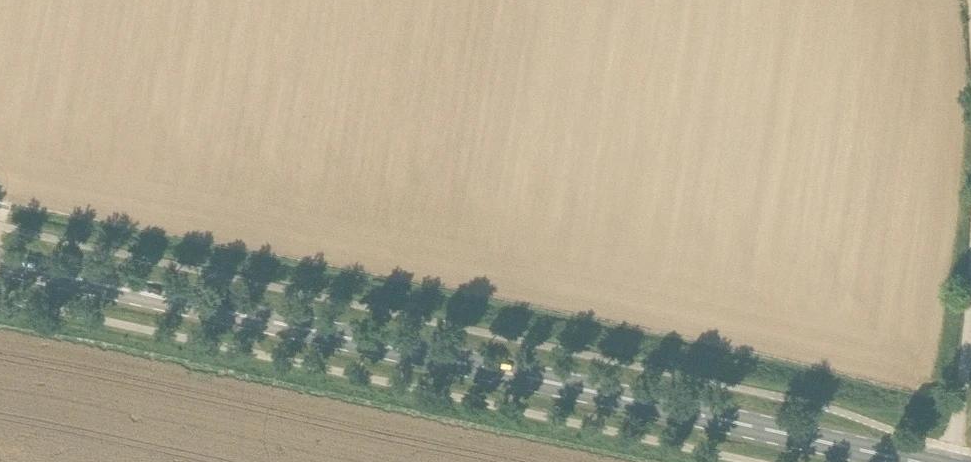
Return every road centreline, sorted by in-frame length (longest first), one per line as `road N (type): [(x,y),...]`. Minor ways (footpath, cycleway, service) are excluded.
road 1 (primary): [(911,461),(0,264)]

